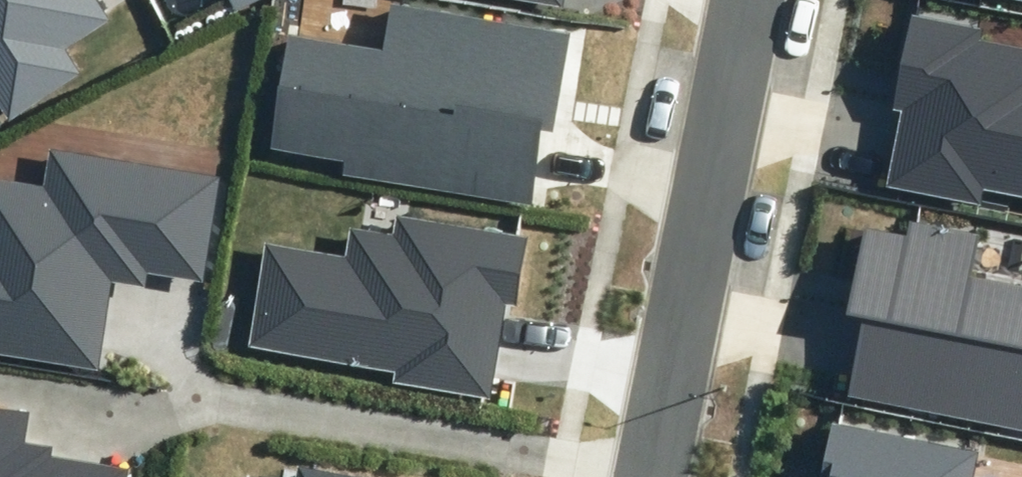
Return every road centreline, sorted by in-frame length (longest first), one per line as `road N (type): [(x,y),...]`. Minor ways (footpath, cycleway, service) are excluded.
road 1 (residential): [(649,476),(747,0)]

